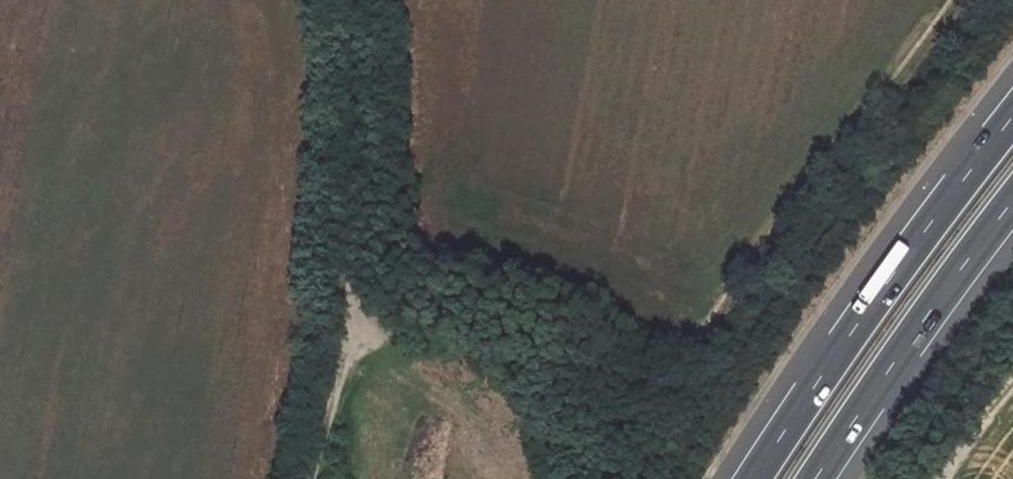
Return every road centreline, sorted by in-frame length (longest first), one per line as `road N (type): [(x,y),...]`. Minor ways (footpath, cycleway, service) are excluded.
road 1 (motorway): [(1012,120),(757,478)]
road 2 (track): [(689,350),(667,379),(634,385),(353,307)]
road 3 (motorway): [(820,478),(1012,205)]
road 4 (track): [(339,0),(357,46),(347,225),(353,307)]
road 5 (track): [(353,307),(309,478)]

